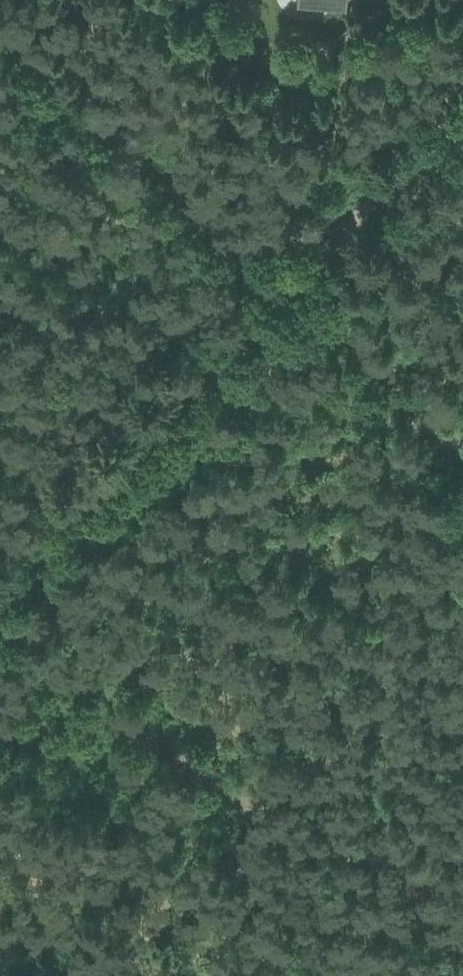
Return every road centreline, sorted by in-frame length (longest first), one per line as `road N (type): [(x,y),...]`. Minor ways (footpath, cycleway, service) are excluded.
road 1 (track): [(462,108),(272,276),(57,540),(0,589)]
road 2 (track): [(0,24),(187,191),(462,462)]

